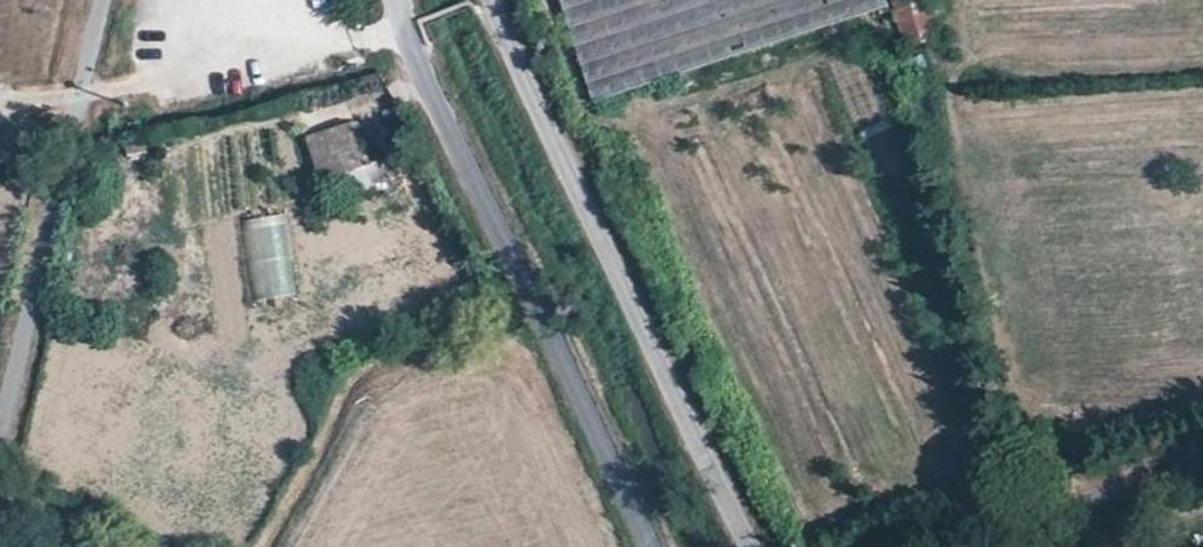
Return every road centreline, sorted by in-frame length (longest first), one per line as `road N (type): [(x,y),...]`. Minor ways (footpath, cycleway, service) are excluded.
road 1 (unclassified): [(749,546),(492,0)]
road 2 (unclassified): [(401,0),(425,82),(653,546)]

